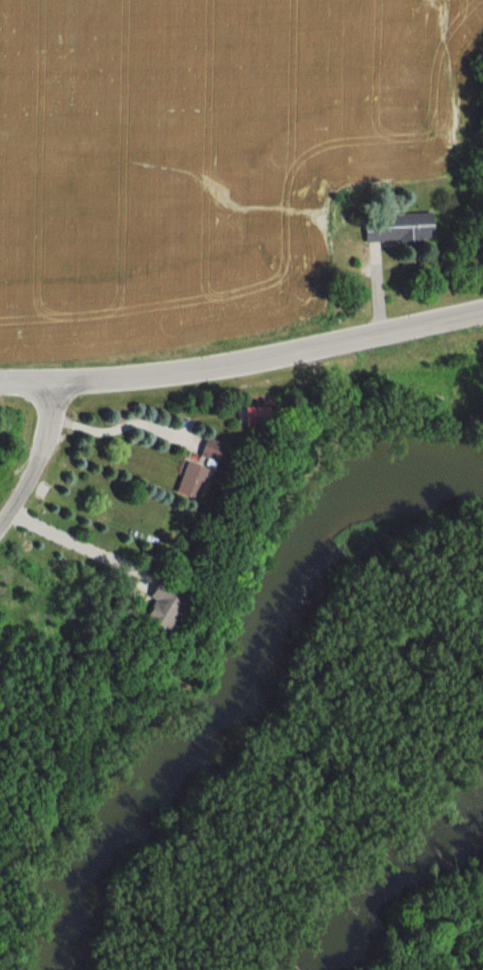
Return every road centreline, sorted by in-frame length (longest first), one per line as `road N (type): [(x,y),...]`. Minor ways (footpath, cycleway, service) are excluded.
road 1 (residential): [(482,313),(217,366),(53,385)]
road 2 (residential): [(0,526),(41,457),(53,385)]

